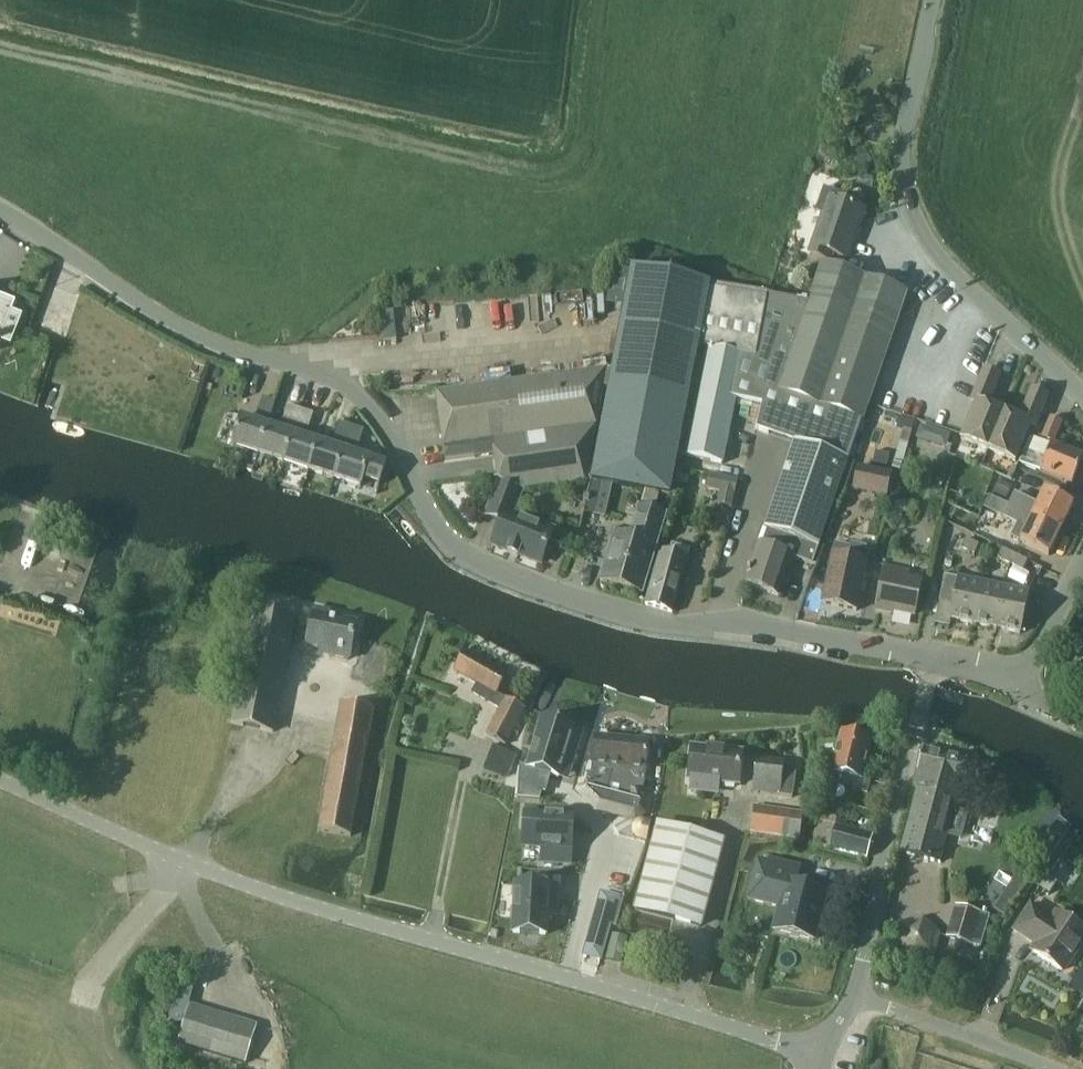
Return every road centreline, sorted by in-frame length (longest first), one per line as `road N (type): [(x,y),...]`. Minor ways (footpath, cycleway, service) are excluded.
road 1 (tertiary): [(932,658),(771,628),(665,625),(476,562),(442,533),(356,394),(210,340),(0,207)]
road 2 (unclassified): [(823,1053),(297,901),(0,781)]
road 3 (tertiary): [(1082,397),(929,248),(907,203),(903,125),(930,0)]
road 4 (tertiary): [(855,996),(932,658)]
road 5 (residential): [(1054,1068),(855,996)]
road 6 (track): [(171,875),(92,975),(85,997)]
road 7 (tertiary): [(1016,679),(1054,624),(1082,560)]

